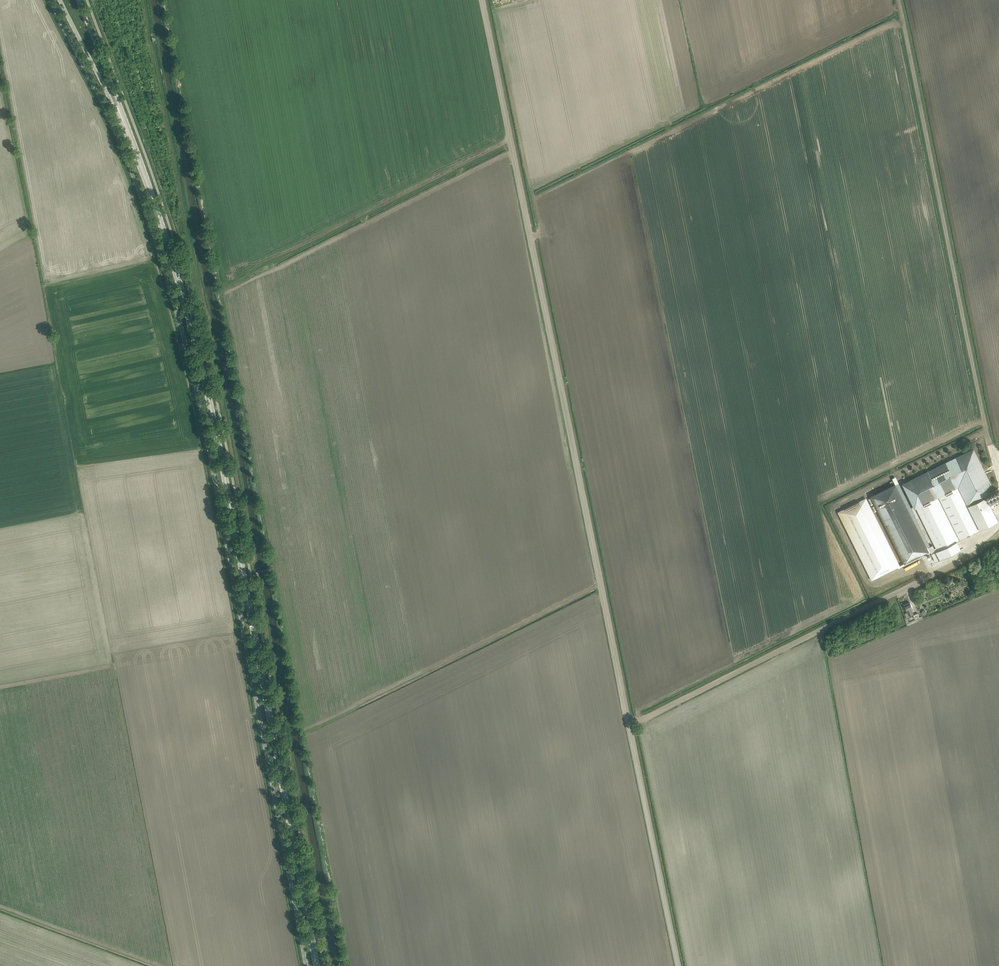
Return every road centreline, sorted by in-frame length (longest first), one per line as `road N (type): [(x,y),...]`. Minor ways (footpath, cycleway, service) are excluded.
road 1 (unclassified): [(307,965),(187,348),(129,162),(51,0)]
road 2 (track): [(678,965),(482,0)]
road 3 (primary): [(317,965),(216,434),(175,269),(131,138)]
road 4 (track): [(998,480),(899,0)]
road 5 (track): [(629,724),(967,558),(998,532)]
road 6 (primary): [(60,0),(131,138)]
road 7 (primary): [(131,138),(78,0)]

